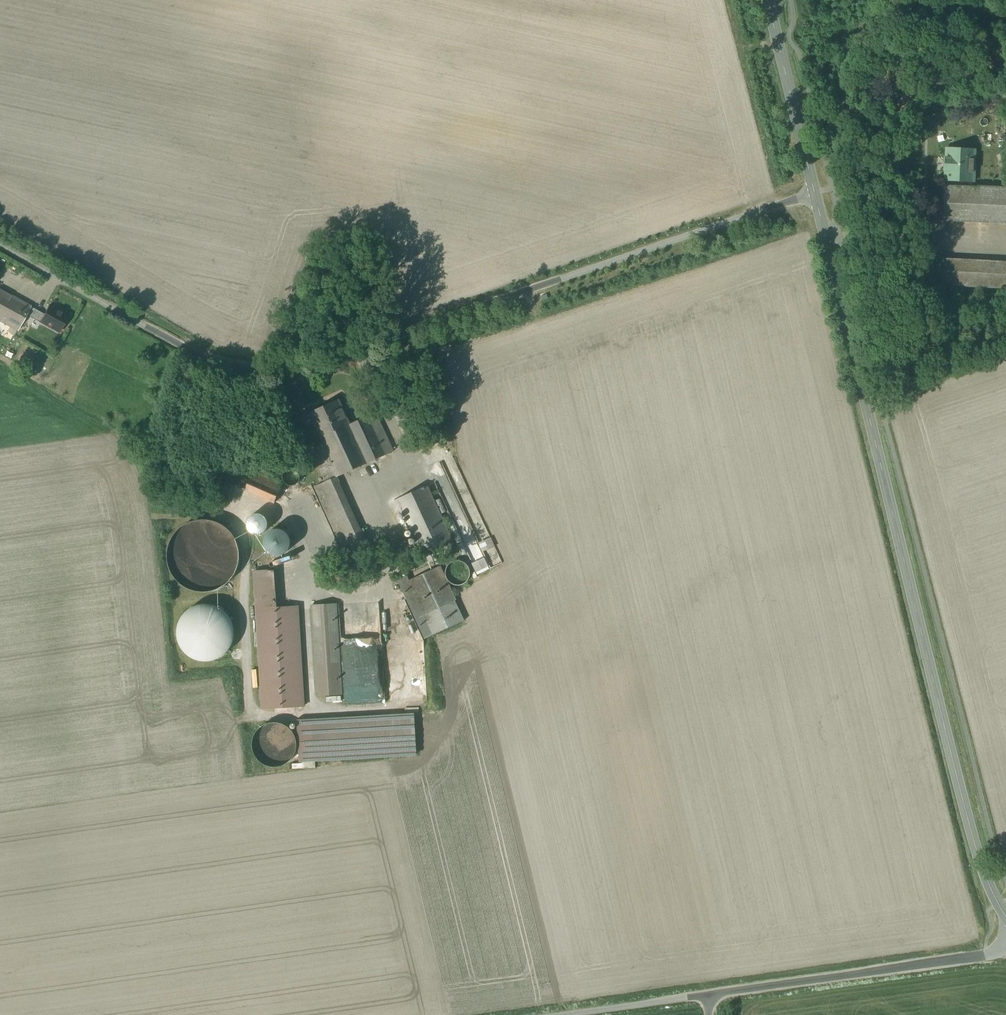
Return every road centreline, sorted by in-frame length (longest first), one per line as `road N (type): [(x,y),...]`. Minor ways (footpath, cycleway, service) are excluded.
road 1 (unclassified): [(0,244),(190,351),(268,377),(319,367),(408,326),(816,193)]
road 2 (tertiary): [(1005,918),(973,841),(816,193)]
road 3 (unclassified): [(1005,953),(710,996)]
road 4 (tertiary): [(816,193),(768,0)]
road 5 (unclassified): [(710,996),(577,1014)]

